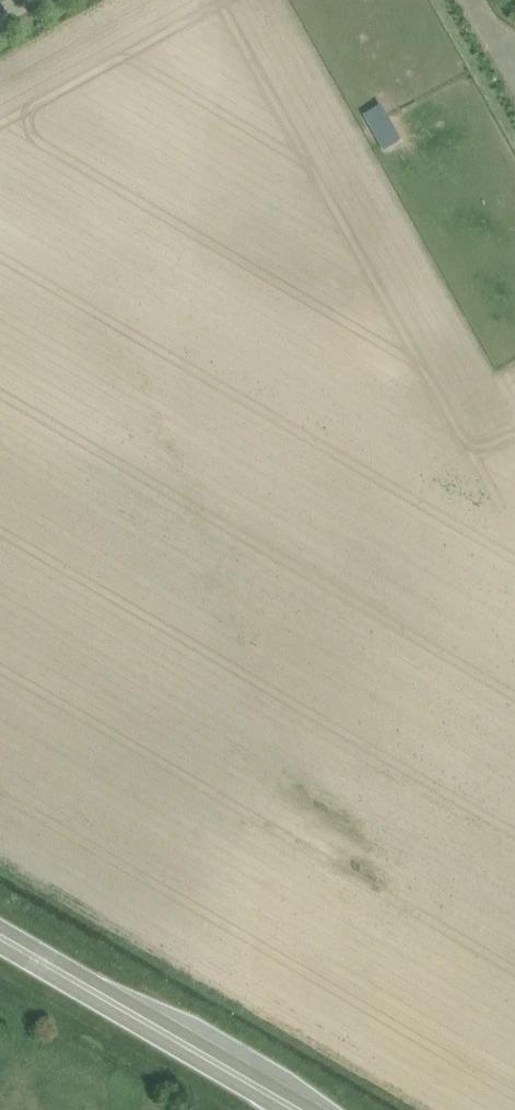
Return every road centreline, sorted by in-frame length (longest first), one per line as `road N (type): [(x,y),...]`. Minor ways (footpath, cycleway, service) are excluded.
road 1 (primary): [(302,1109),(0,933)]

